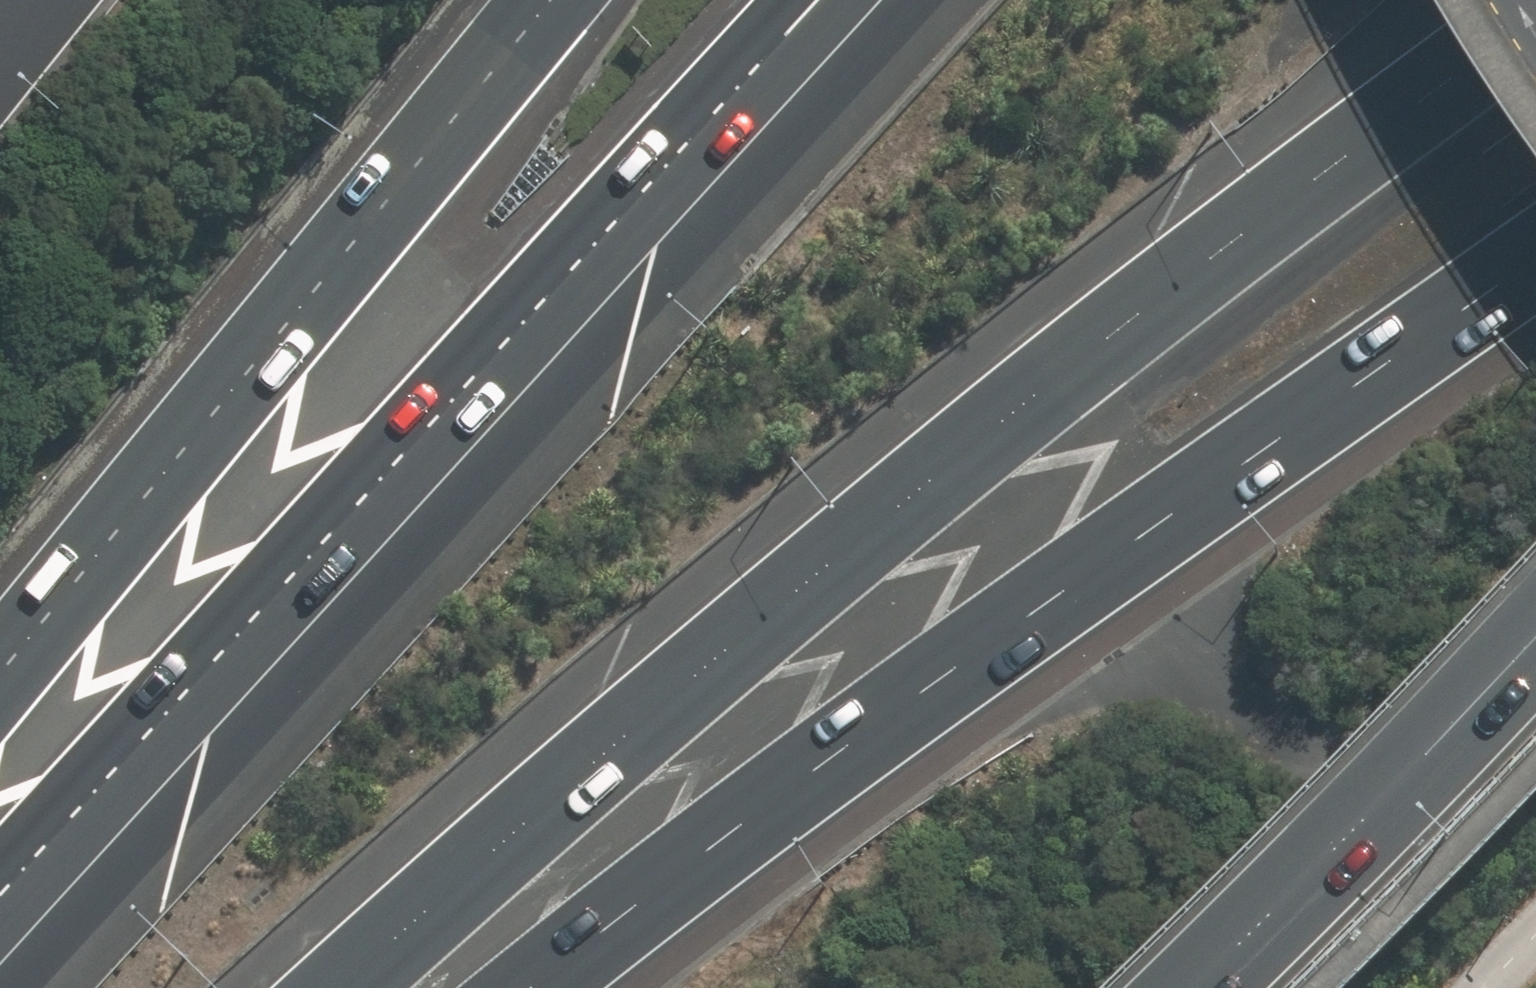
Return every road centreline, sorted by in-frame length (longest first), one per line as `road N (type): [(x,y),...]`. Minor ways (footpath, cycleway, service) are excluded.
road 1 (motorway): [(1535,18),(1146,310),(755,629),(340,987)]
road 2 (motorway): [(1535,262),(1106,559),(528,987)]
road 3 (motorway): [(0,891),(816,0)]
road 4 (motorway): [(0,664),(547,0)]
road 5 (motorway): [(1535,655),(1212,987)]

